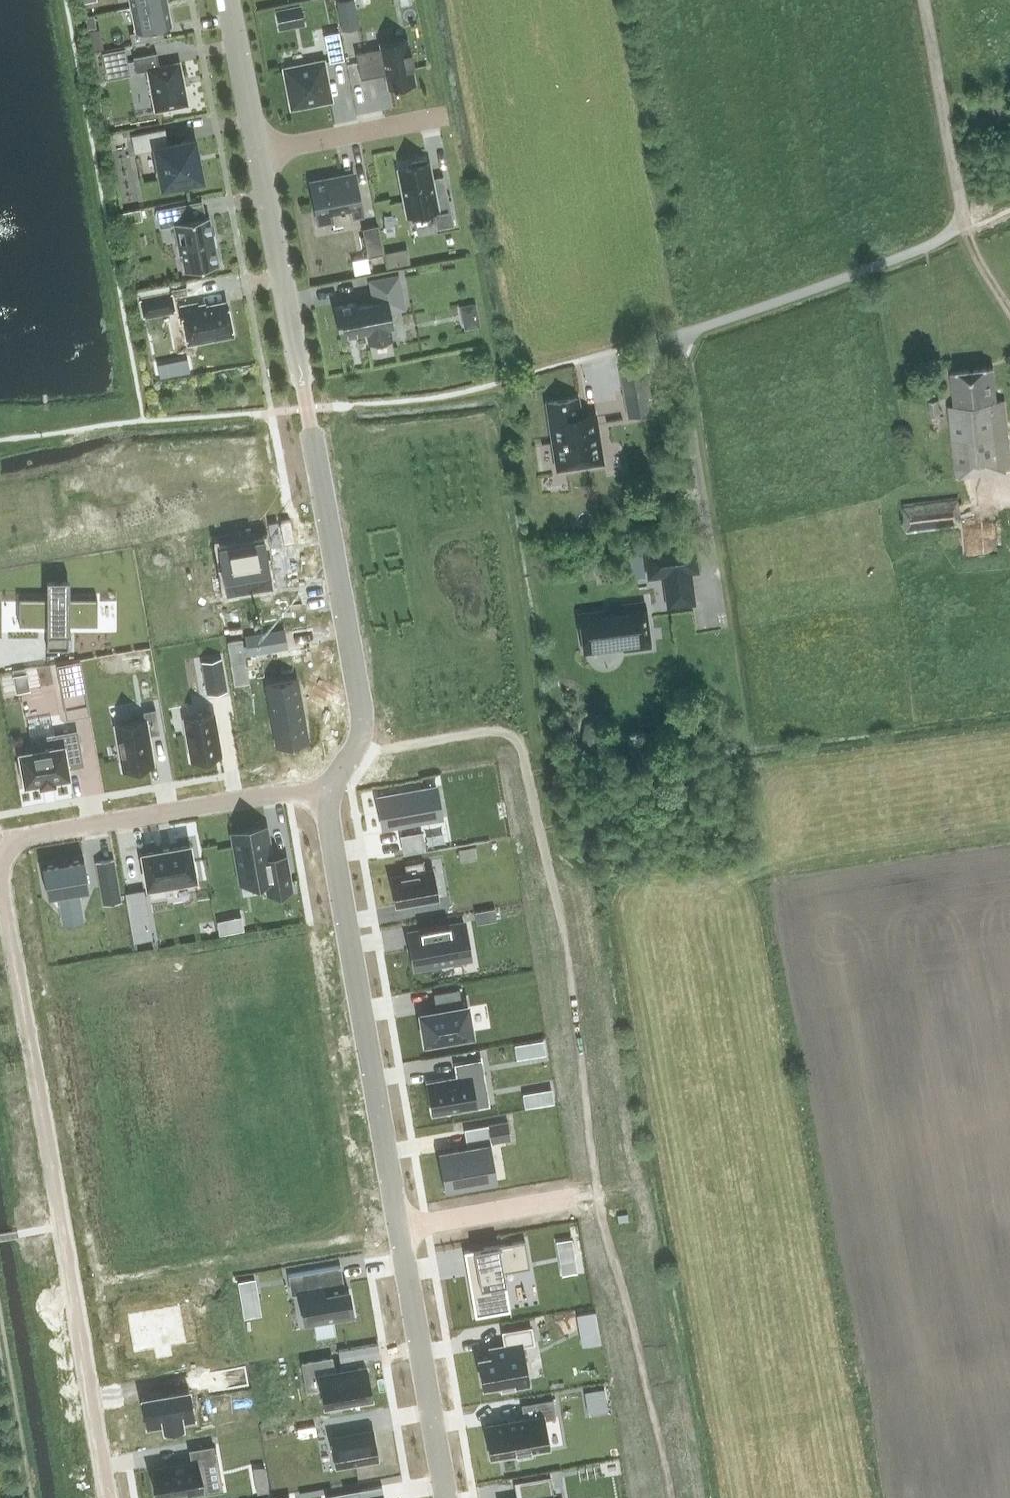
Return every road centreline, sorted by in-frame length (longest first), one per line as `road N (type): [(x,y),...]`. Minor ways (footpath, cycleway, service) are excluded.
road 1 (residential): [(326,788),(449,1497)]
road 2 (residential): [(111,1497),(0,857)]
road 3 (residential): [(258,159),(360,712),(351,762),(326,788)]
road 4 (track): [(578,361),(688,332),(963,230)]
road 5 (residential): [(0,844),(326,788)]
road 6 (track): [(688,332),(679,358),(719,604)]
road 7 (residential): [(258,159),(445,121)]
road 8 (residential): [(227,0),(258,159)]
road 9 (track): [(0,1346),(27,1497)]

